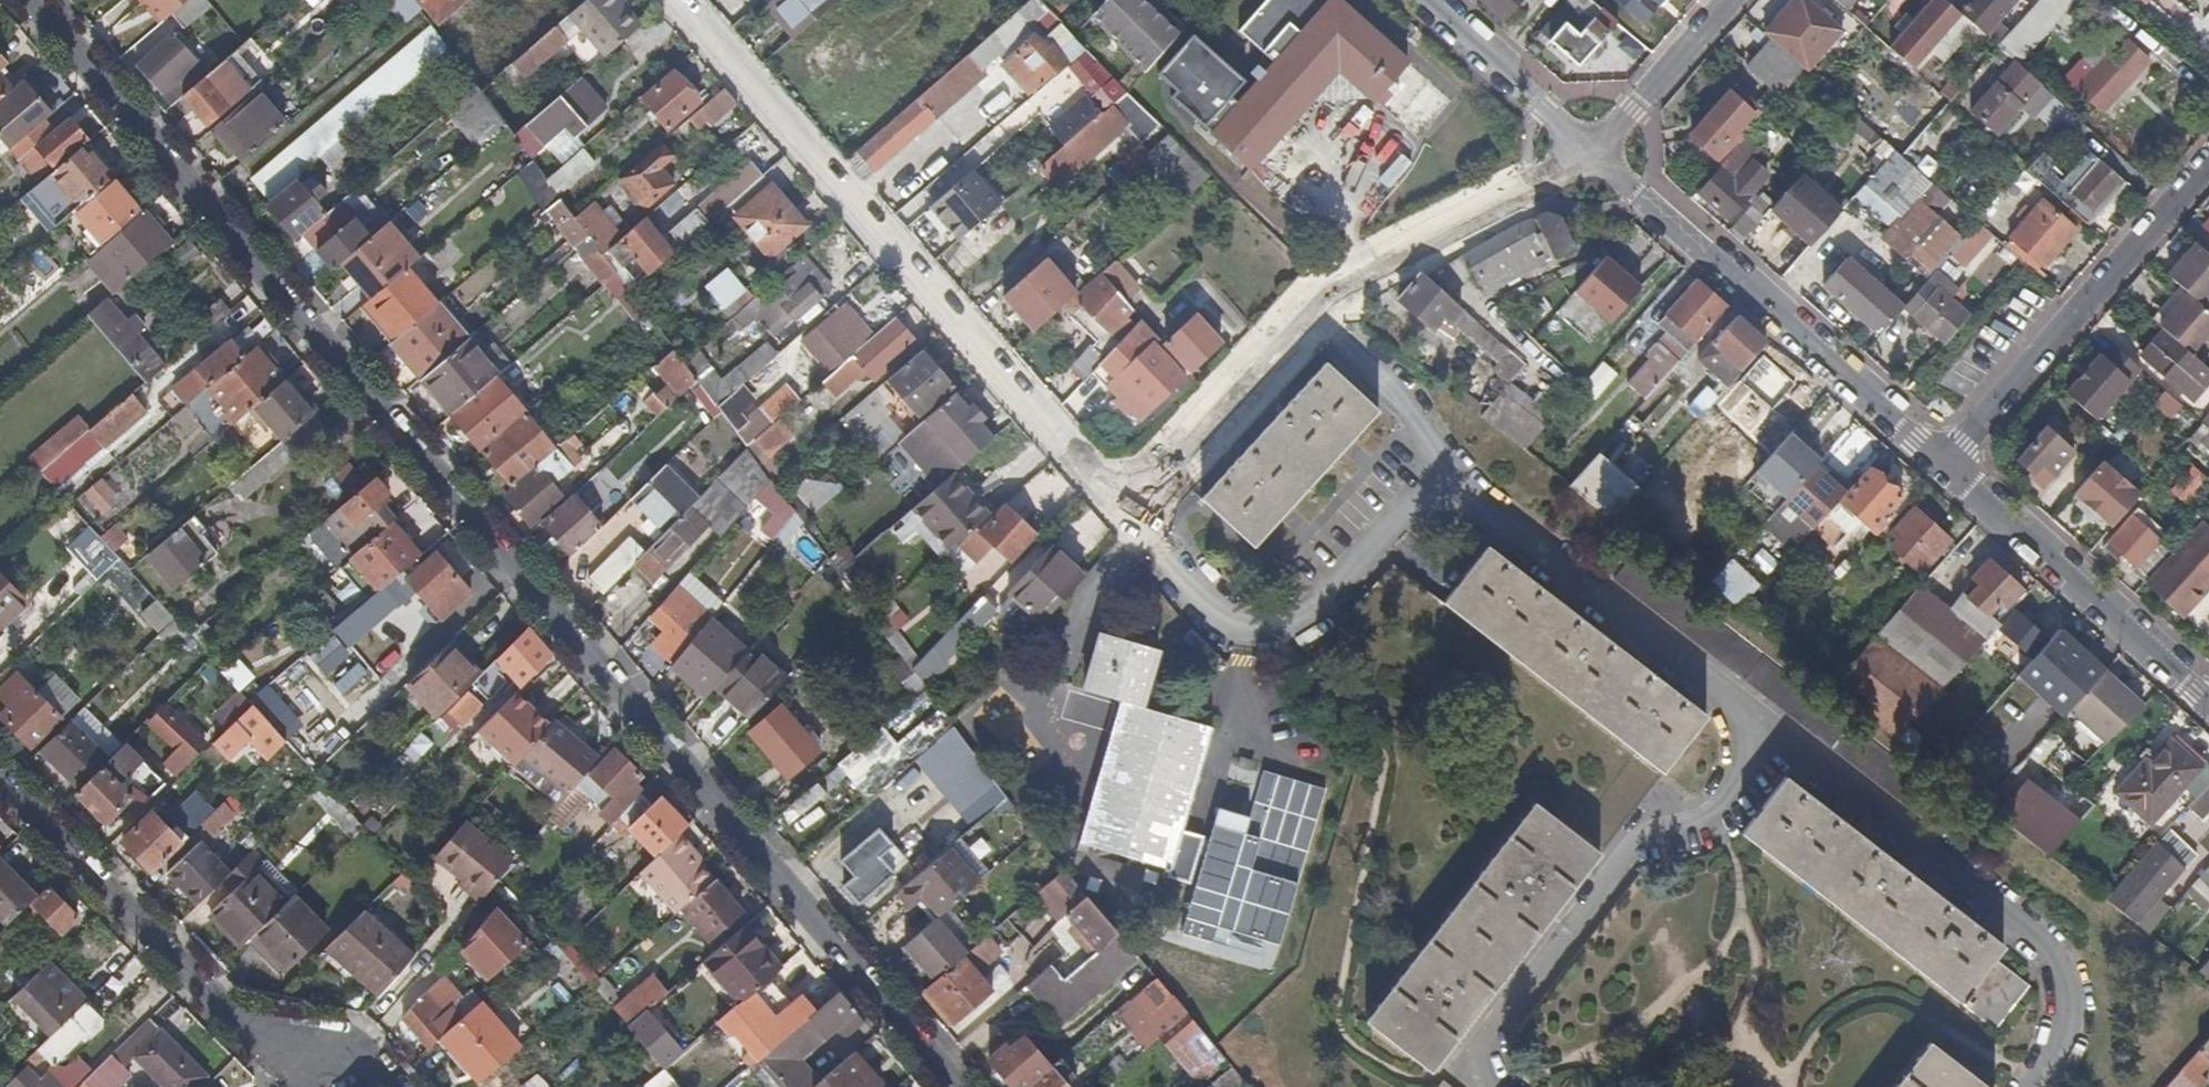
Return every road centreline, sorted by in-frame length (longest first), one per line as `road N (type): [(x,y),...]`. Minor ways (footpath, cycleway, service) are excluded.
road 1 (residential): [(960,1086),(34,0)]
road 2 (residential): [(679,0),(1120,504)]
road 3 (residential): [(1768,720),(2044,936),(2062,1028),(2039,1086)]
road 4 (residential): [(1948,463),(1598,153)]
road 5 (residential): [(1120,504),(1211,618),(1291,628),(1440,464)]
road 6 (residential): [(1501,1086),(1469,1060),(1644,836),(1702,833),(1741,786)]
road 7 (residential): [(0,782),(252,1040),(327,1052)]
road 8 (residential): [(1440,464),(1768,720)]
road 9 (residential): [(1948,463),(2208,165)]
road 10 (residential): [(2208,696),(1948,463)]
road 11 (residential): [(1312,309),(1328,292),(1598,153)]
road 12 (residential): [(1120,504),(1312,309)]
road 13 (residential): [(1598,153),(1425,0)]
road 14 (residential): [(1440,464),(1453,449),(1312,309)]
road 15 (residential): [(1732,0),(1598,153)]

